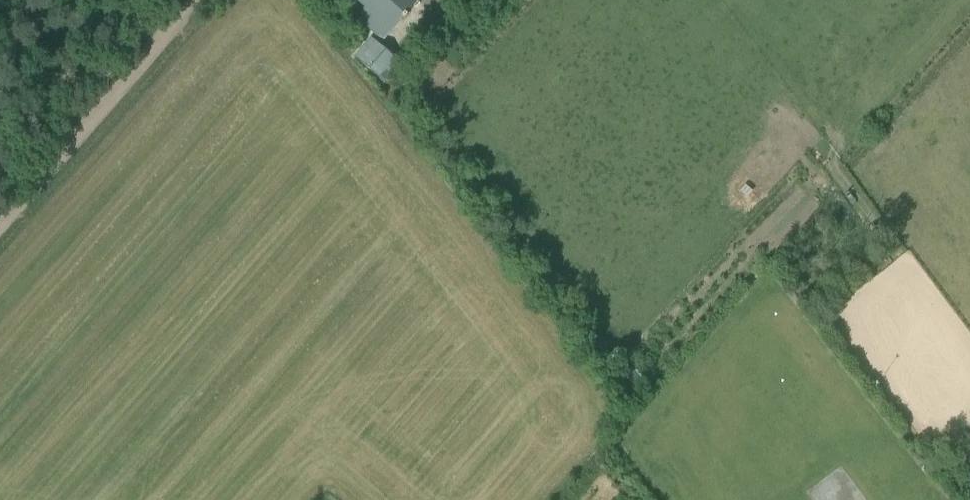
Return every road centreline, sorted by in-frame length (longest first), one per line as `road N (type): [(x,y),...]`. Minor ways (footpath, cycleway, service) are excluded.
road 1 (track): [(0,233),(206,0)]

